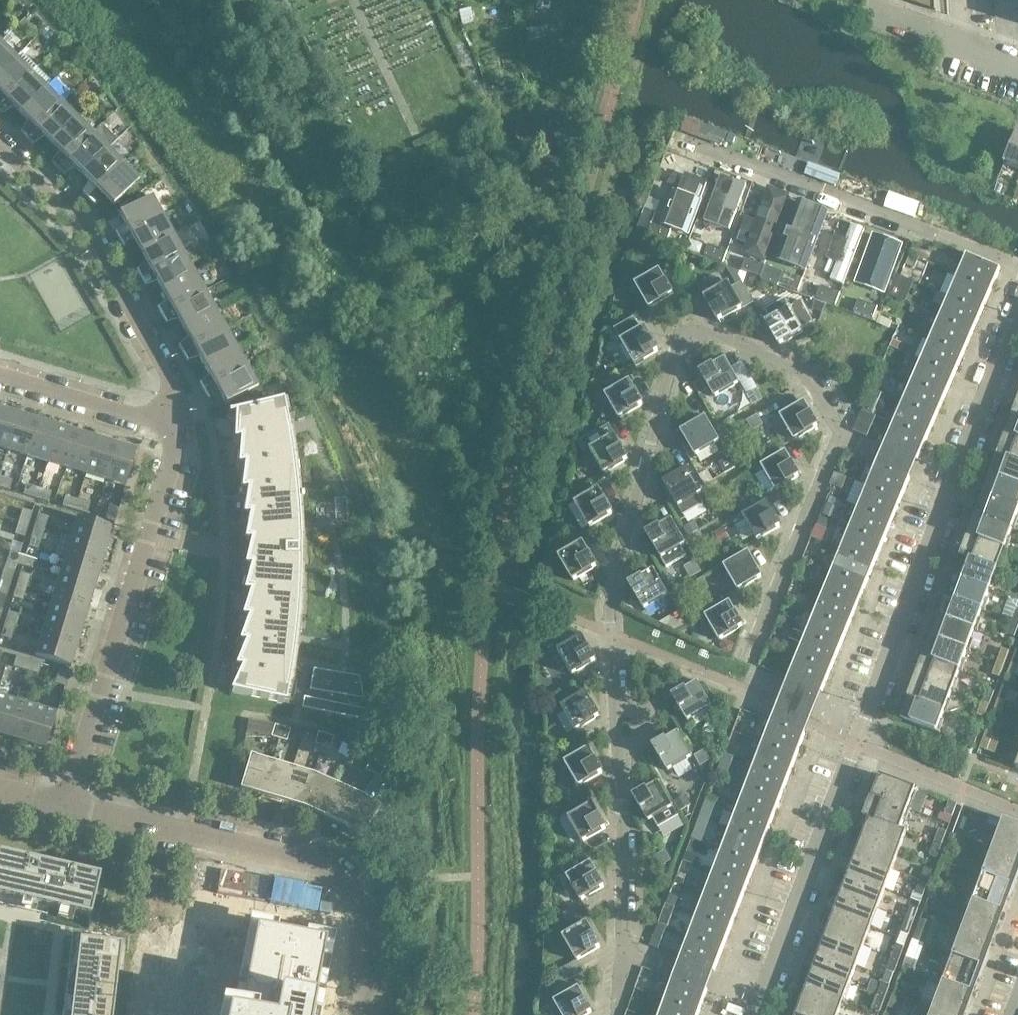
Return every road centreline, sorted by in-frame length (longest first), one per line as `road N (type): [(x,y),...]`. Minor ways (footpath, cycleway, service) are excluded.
road 1 (residential): [(762,1000),(620,952),(609,633),(628,505),(693,337),(709,332),(820,374),(842,405),(844,436)]
road 2 (residential): [(762,1000),(953,482)]
road 3 (residential): [(366,1014),(374,930),(355,886),(325,865),(66,806)]
road 4 (residential): [(66,806),(180,432)]
road 5 (residential): [(1017,264),(684,141)]
road 6 (residential): [(180,432),(180,408),(121,269),(81,210),(0,139)]
road 7 (residential): [(760,644),(844,436)]
road 8 (residential): [(180,432),(0,378)]
road 9 (residential): [(953,482),(1017,312)]
road 10 (residential): [(1017,63),(875,9)]

